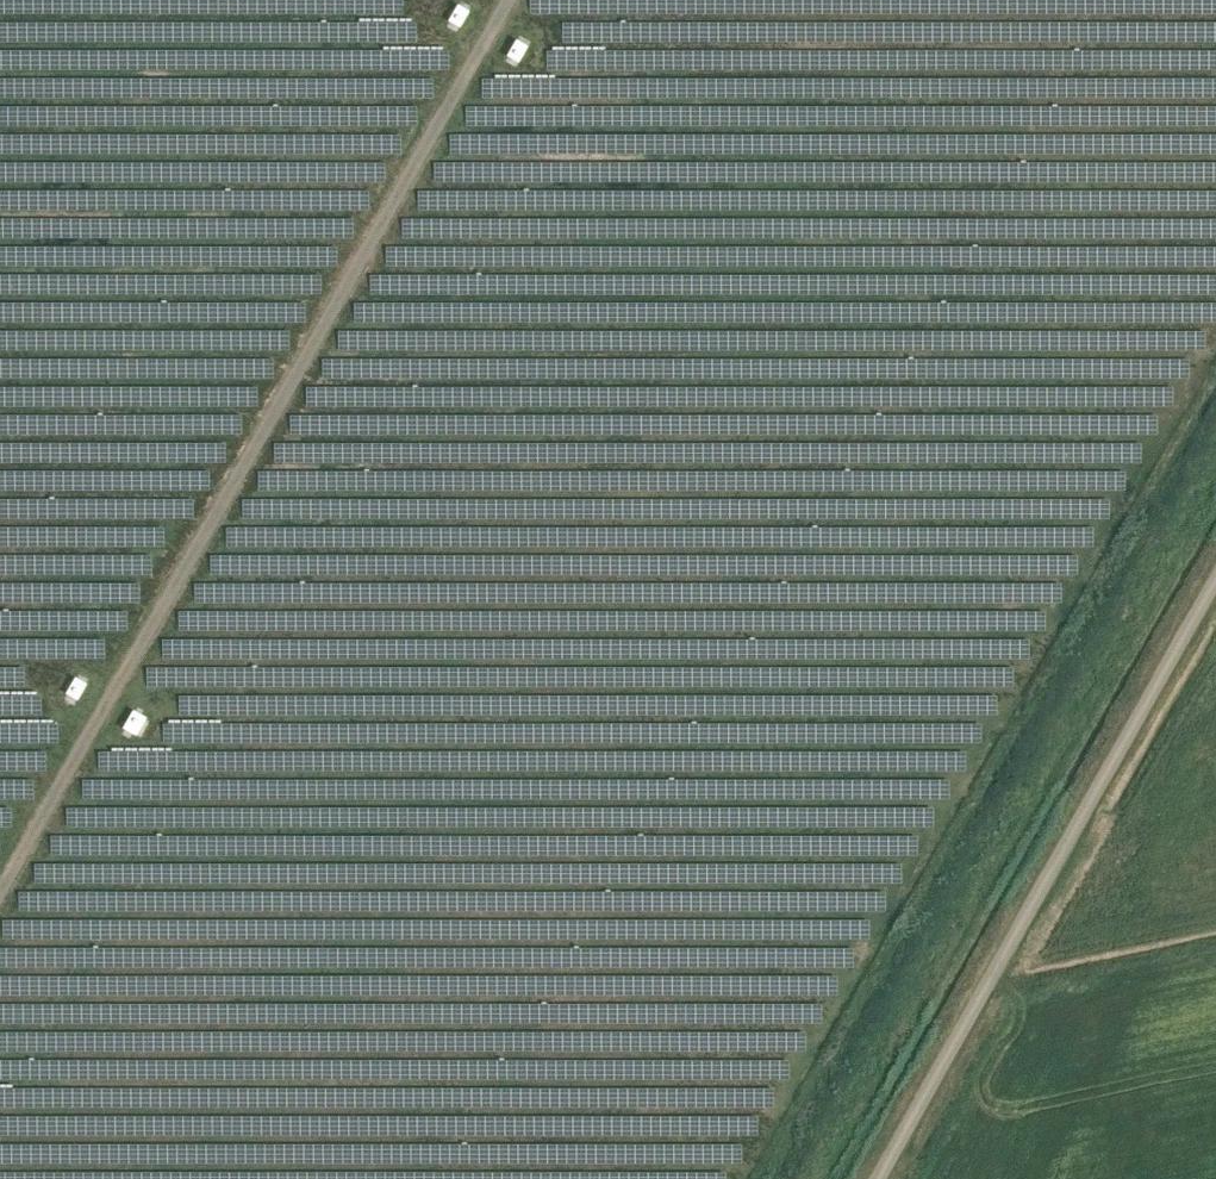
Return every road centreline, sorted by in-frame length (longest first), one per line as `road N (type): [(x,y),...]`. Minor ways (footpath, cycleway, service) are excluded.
road 1 (unclassified): [(877,1178),(1215,572)]

